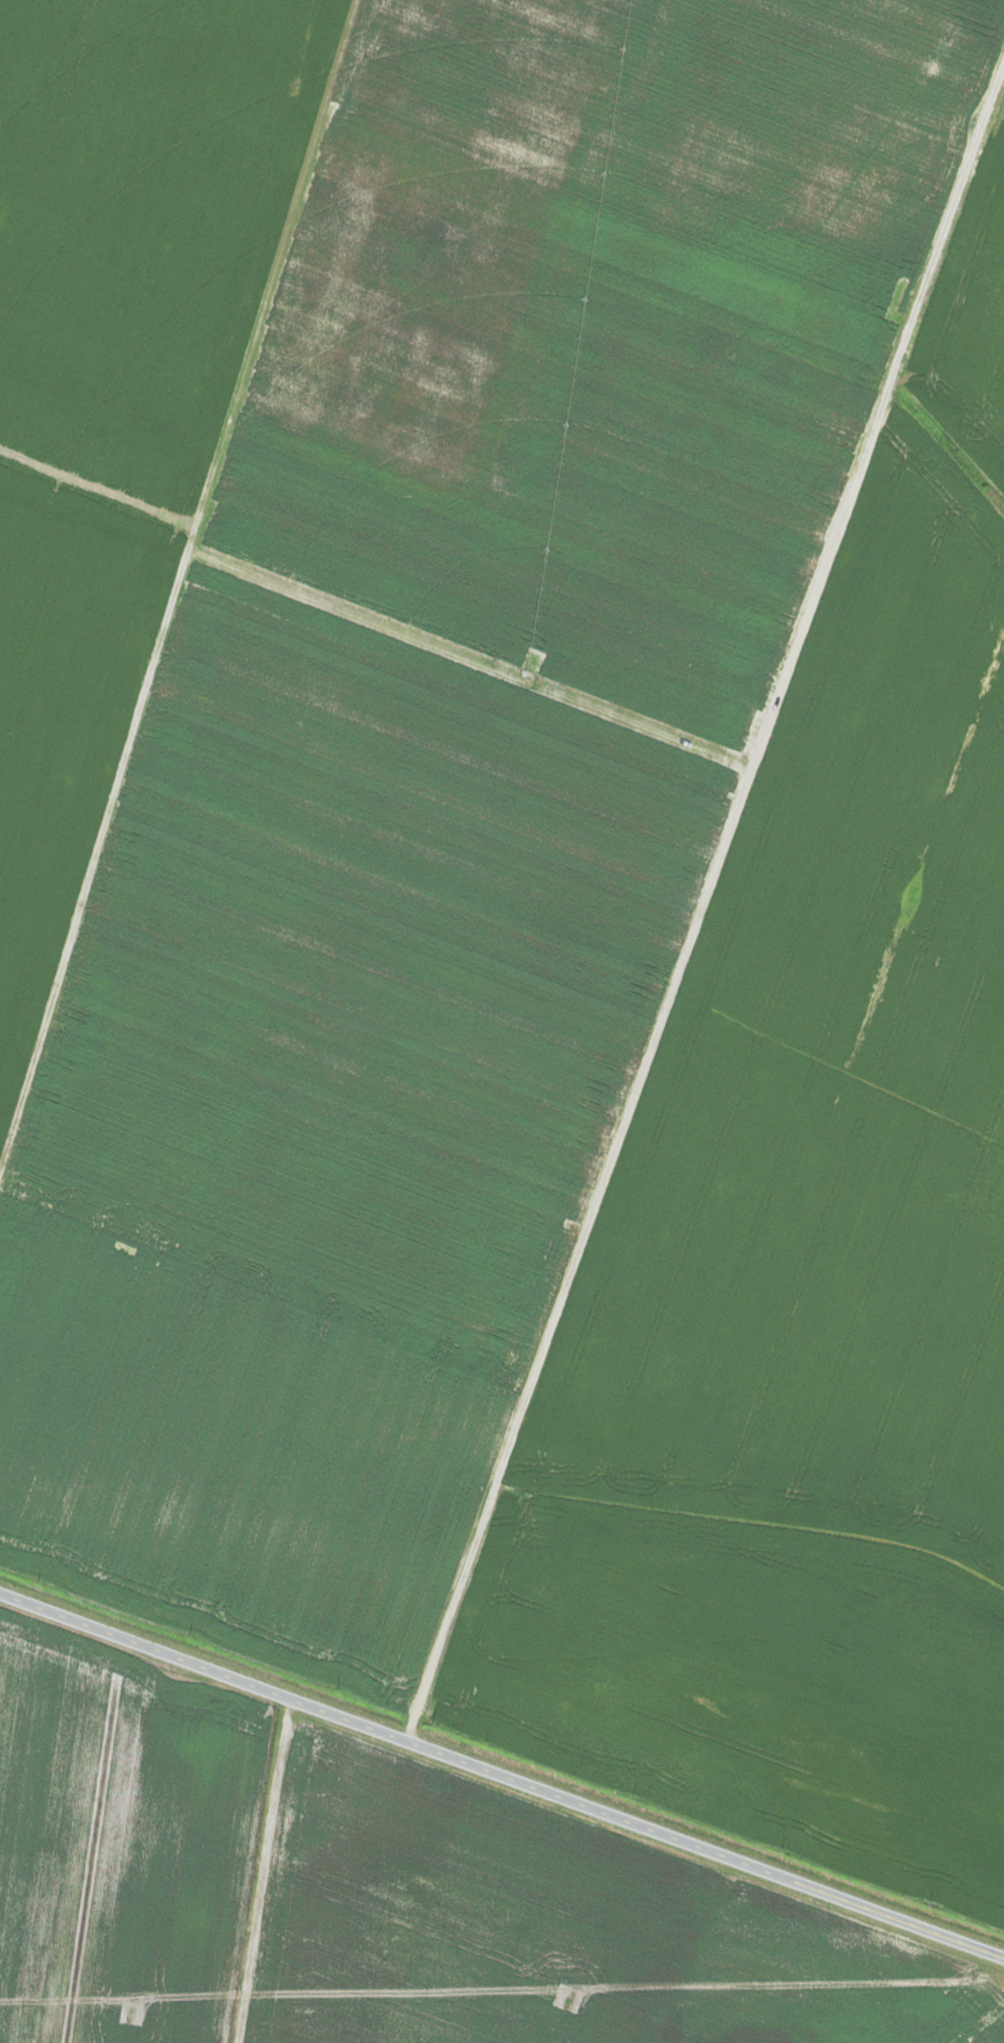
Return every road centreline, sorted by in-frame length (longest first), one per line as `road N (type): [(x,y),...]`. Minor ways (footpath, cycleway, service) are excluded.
road 1 (tertiary): [(0,1596),(1003,1961)]

